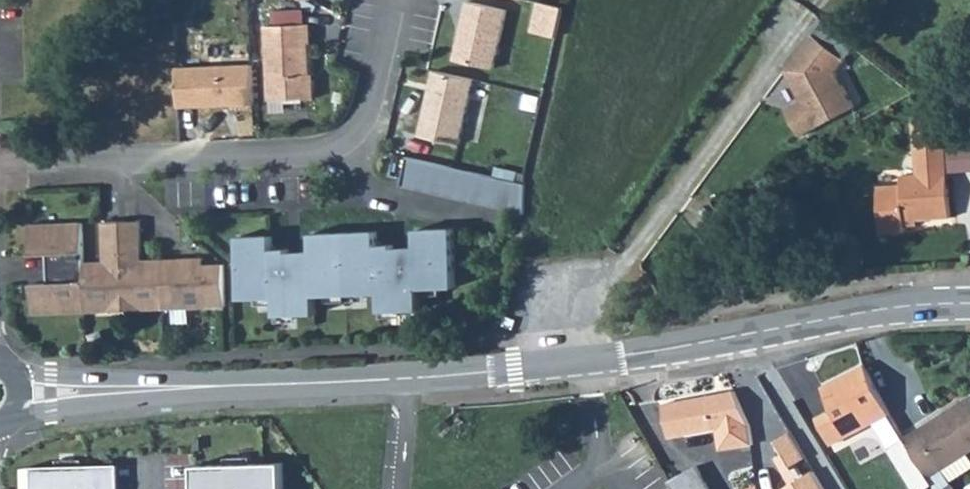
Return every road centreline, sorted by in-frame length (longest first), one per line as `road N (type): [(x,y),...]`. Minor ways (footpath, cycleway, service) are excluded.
road 1 (tertiary): [(969,303),(857,312),(589,361),(248,385)]
road 2 (residential): [(390,0),(362,124),(333,146),(0,167)]
road 3 (tertiary): [(13,416),(248,385)]
road 4 (tertiary): [(248,385),(18,377)]

